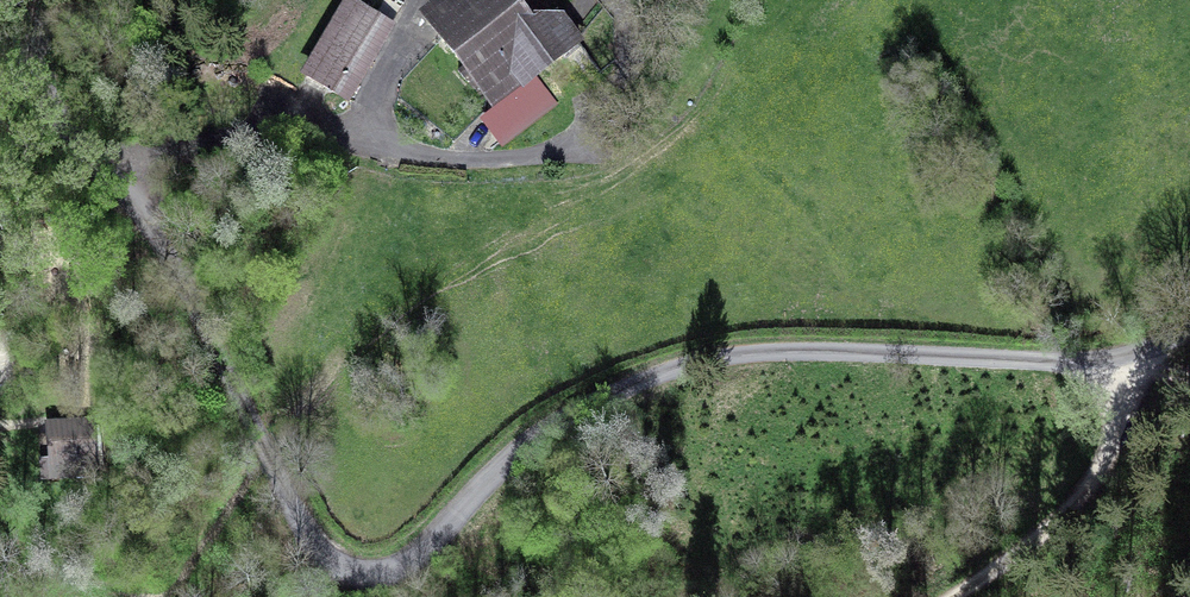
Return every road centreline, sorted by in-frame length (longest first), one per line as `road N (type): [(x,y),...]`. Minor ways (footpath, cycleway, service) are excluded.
road 1 (unclassified): [(1189,330),(1132,356),(781,351),(643,375),(567,415),(497,474),(419,559),(385,570),(342,566),(299,529),(154,228),(109,173)]
road 2 (track): [(958,596),(1082,490),(1113,443),(1132,356)]
road 3 (residential): [(43,0),(37,51),(56,115),(109,173)]

